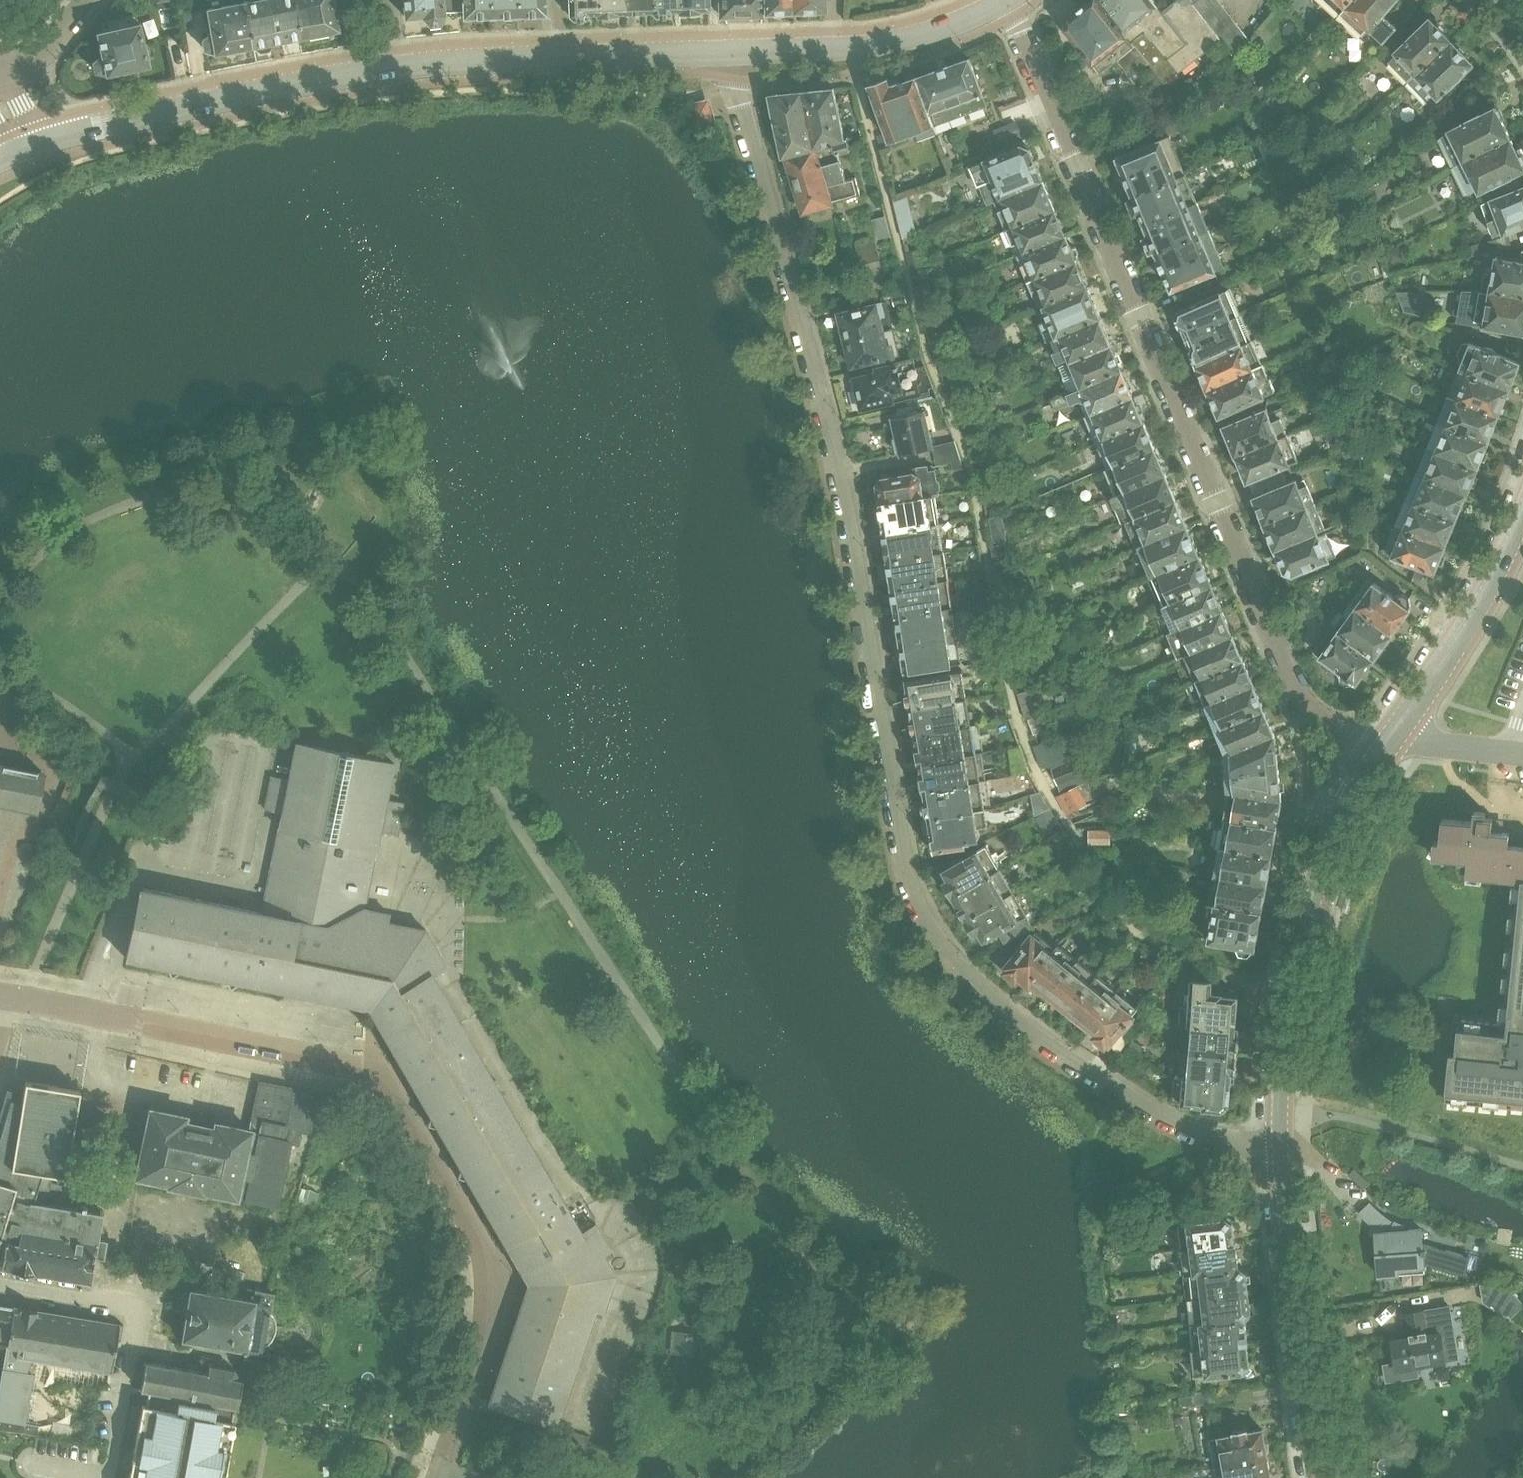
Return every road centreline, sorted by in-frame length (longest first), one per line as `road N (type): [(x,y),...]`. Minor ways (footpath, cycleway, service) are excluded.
road 1 (residential): [(735,55),(732,78),(844,487),(909,891),(1055,1041),(1219,1143),(1284,1149)]
road 2 (residential): [(1388,743),(1337,729),(1302,706),(1011,0)]
road 3 (tertiary): [(23,149),(383,71),(735,55)]
road 4 (tertiary): [(1284,1149),(1286,1001),(1319,879),(1365,774),(1388,743)]
road 5 (tertiary): [(1323,1477),(1284,1149)]
road 6 (residential): [(109,1477),(141,1308),(0,1284)]
road 7 (tertiary): [(735,55),(899,43),(1008,0)]
road 8 (tertiary): [(1388,743),(1425,694),(1522,517)]
road 9 (residential): [(141,1022),(15,998)]

